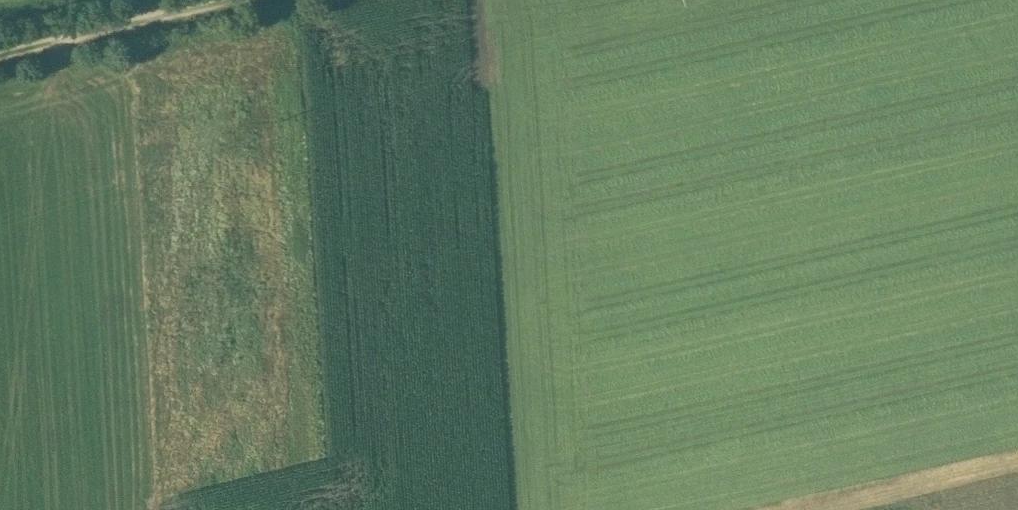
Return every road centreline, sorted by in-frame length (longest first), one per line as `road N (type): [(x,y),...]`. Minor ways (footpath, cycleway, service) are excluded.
road 1 (track): [(245,0),(0,55)]

